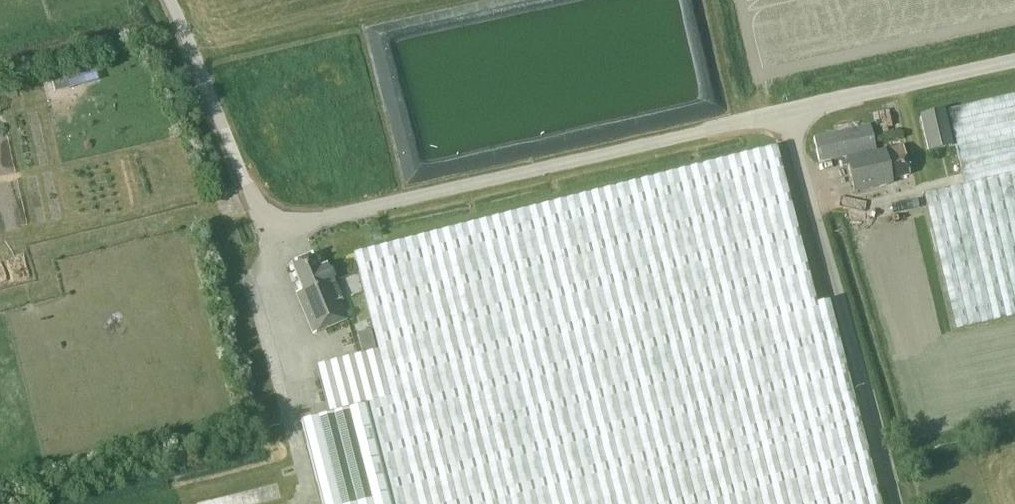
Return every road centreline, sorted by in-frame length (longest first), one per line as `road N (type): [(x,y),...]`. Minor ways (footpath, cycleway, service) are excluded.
road 1 (unclassified): [(785,110),(298,223),(268,212),(252,195),(162,0)]
road 2 (unclassified): [(899,503),(785,110)]
road 3 (unclassified): [(1014,59),(785,110)]

